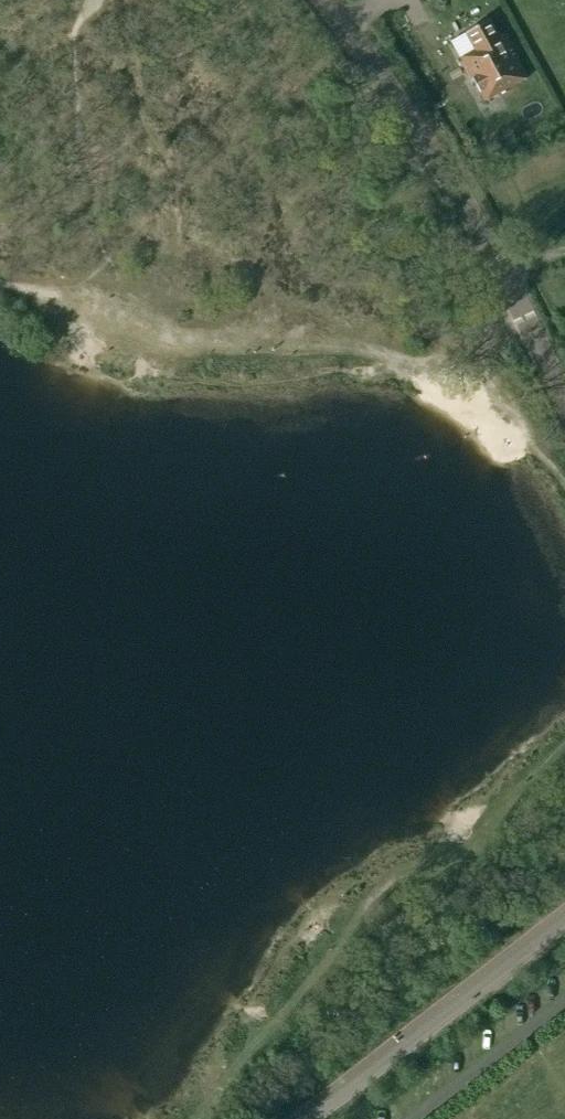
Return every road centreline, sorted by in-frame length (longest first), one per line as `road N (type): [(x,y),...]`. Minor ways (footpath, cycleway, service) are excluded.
road 1 (unclassified): [(564,399),(457,192),(324,0)]
road 2 (unclassified): [(304,1118),(564,919)]

